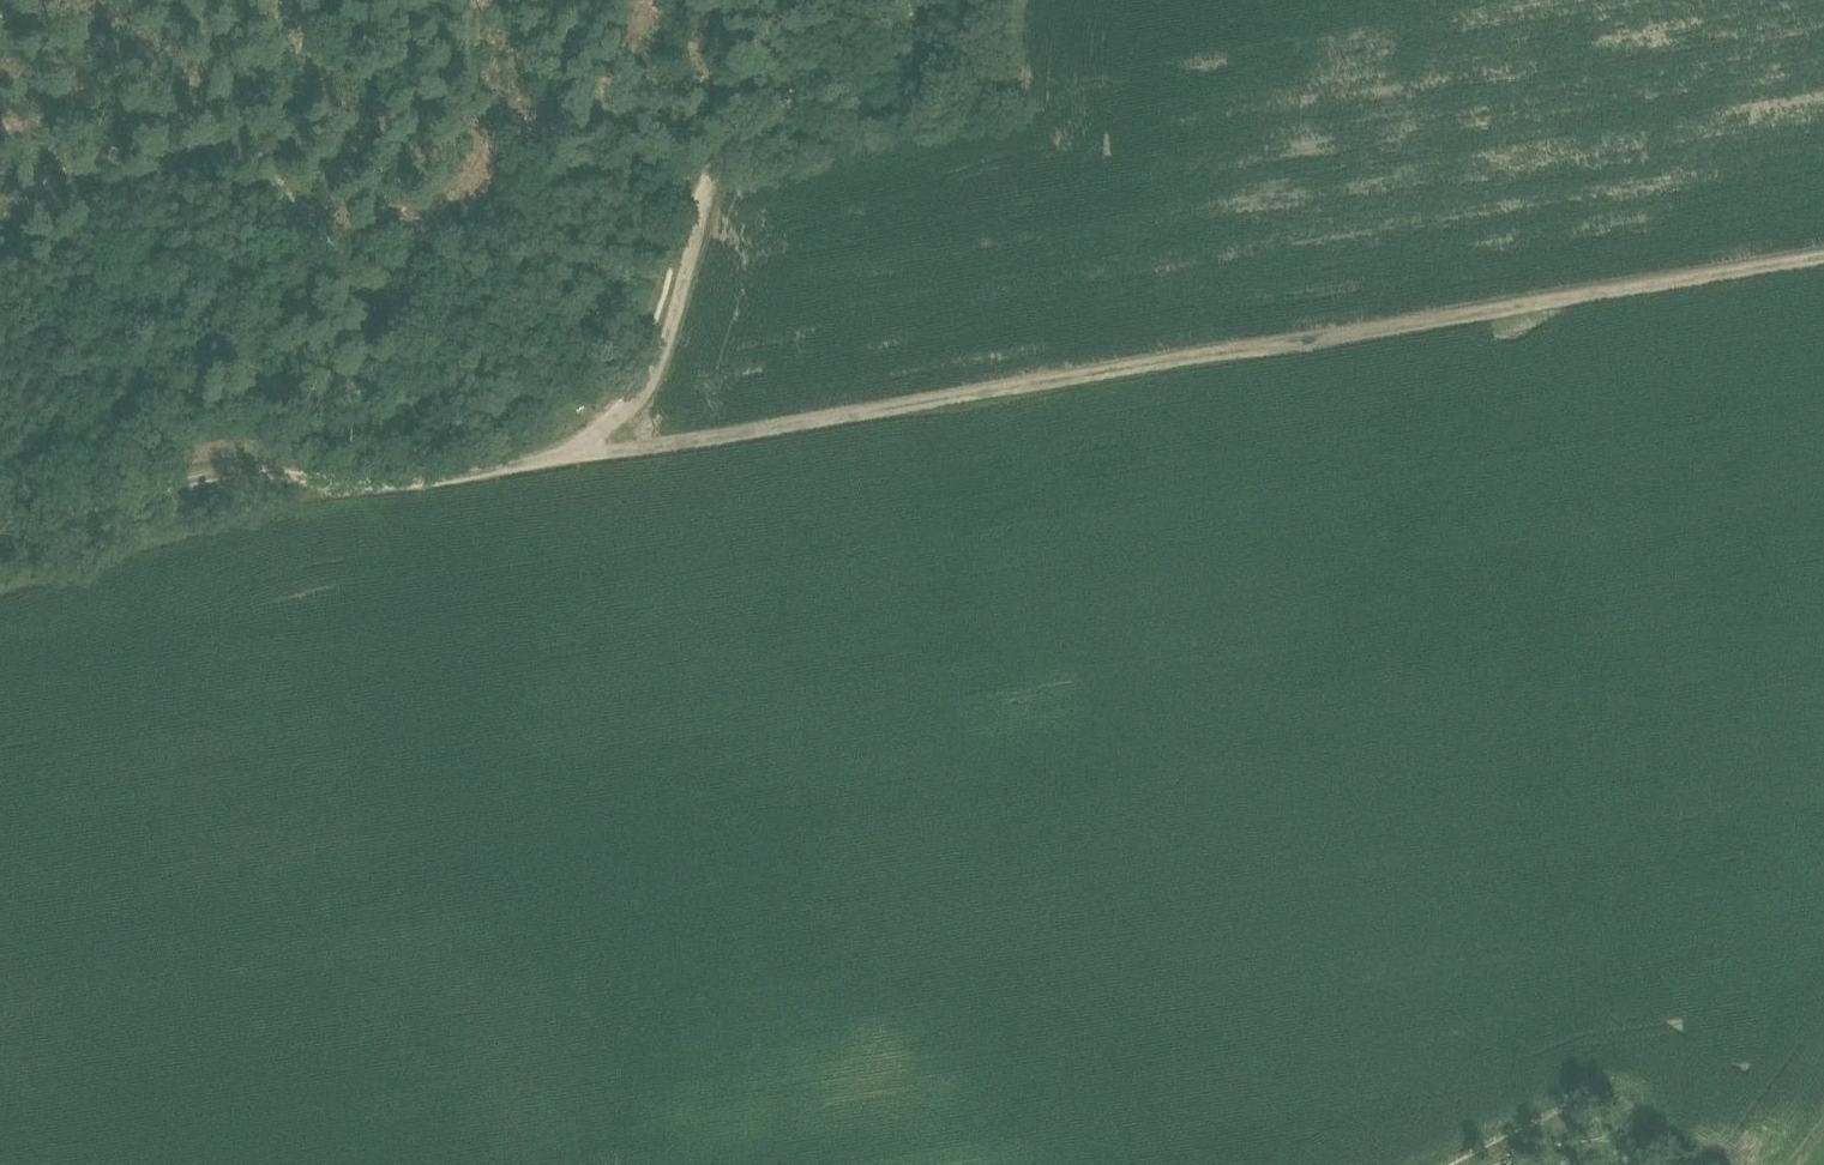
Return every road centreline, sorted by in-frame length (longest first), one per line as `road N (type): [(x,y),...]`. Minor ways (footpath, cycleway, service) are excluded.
road 1 (track): [(572,456),(1823,258)]
road 2 (track): [(0,528),(222,475),(444,482),(572,456),(628,413),(658,367),(718,164),(760,114),(910,0)]

